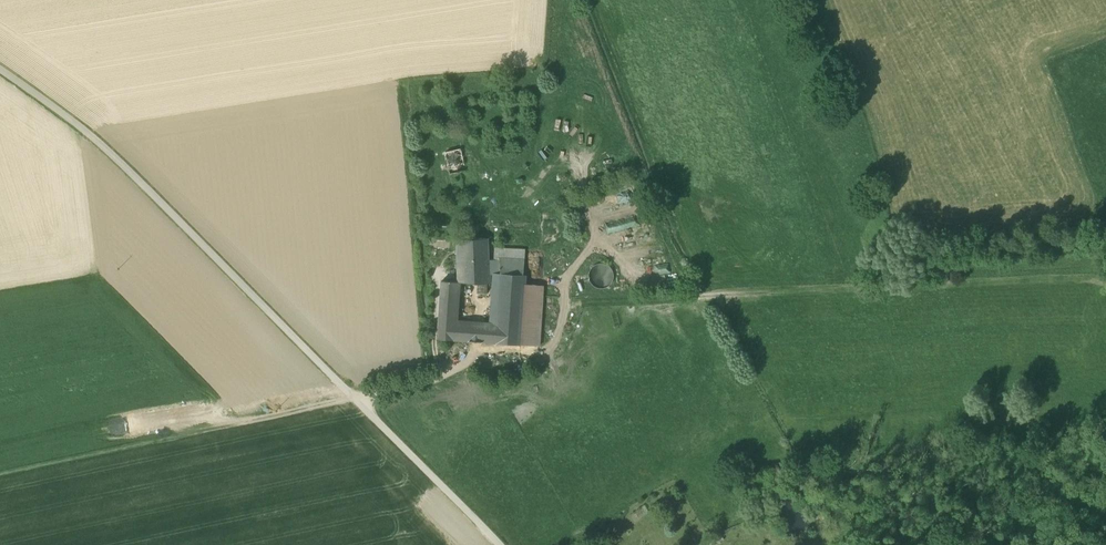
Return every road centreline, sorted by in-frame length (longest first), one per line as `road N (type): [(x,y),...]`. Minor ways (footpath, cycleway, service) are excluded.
road 1 (unclassified): [(500,544),(99,133),(0,68)]
road 2 (track): [(0,477),(359,401)]

